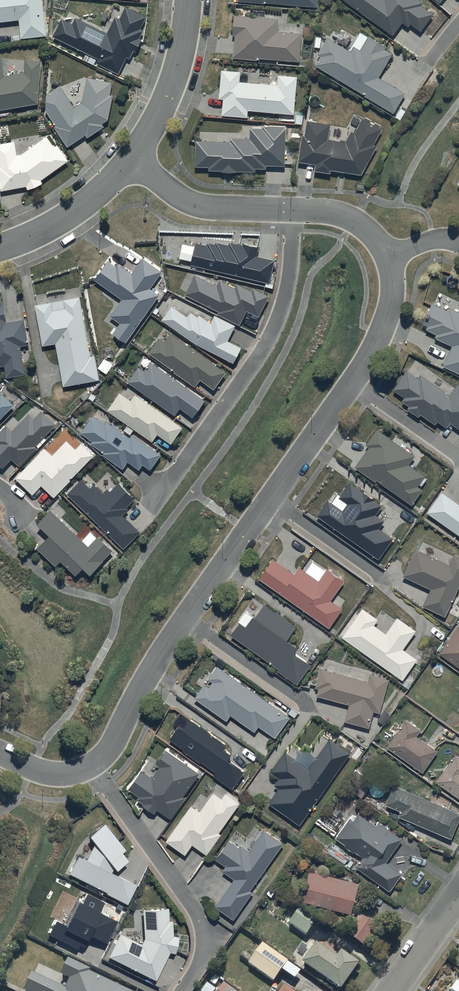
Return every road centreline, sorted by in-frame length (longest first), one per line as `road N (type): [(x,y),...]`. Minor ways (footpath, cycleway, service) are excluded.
road 1 (residential): [(92,767),(116,739),(163,649),(373,350),(393,290),(389,256)]
road 2 (residential): [(166,490),(272,335),(287,293),(294,209)]
road 3 (residential): [(92,767),(201,928),(202,961),(183,990)]
road 4 (residential): [(294,209),(191,203),(133,160)]
road 5 (residential): [(133,160),(172,85),(189,0)]
road 6 (residential): [(0,246),(88,201),(133,160)]
road 7 (residential): [(390,990),(458,892)]

